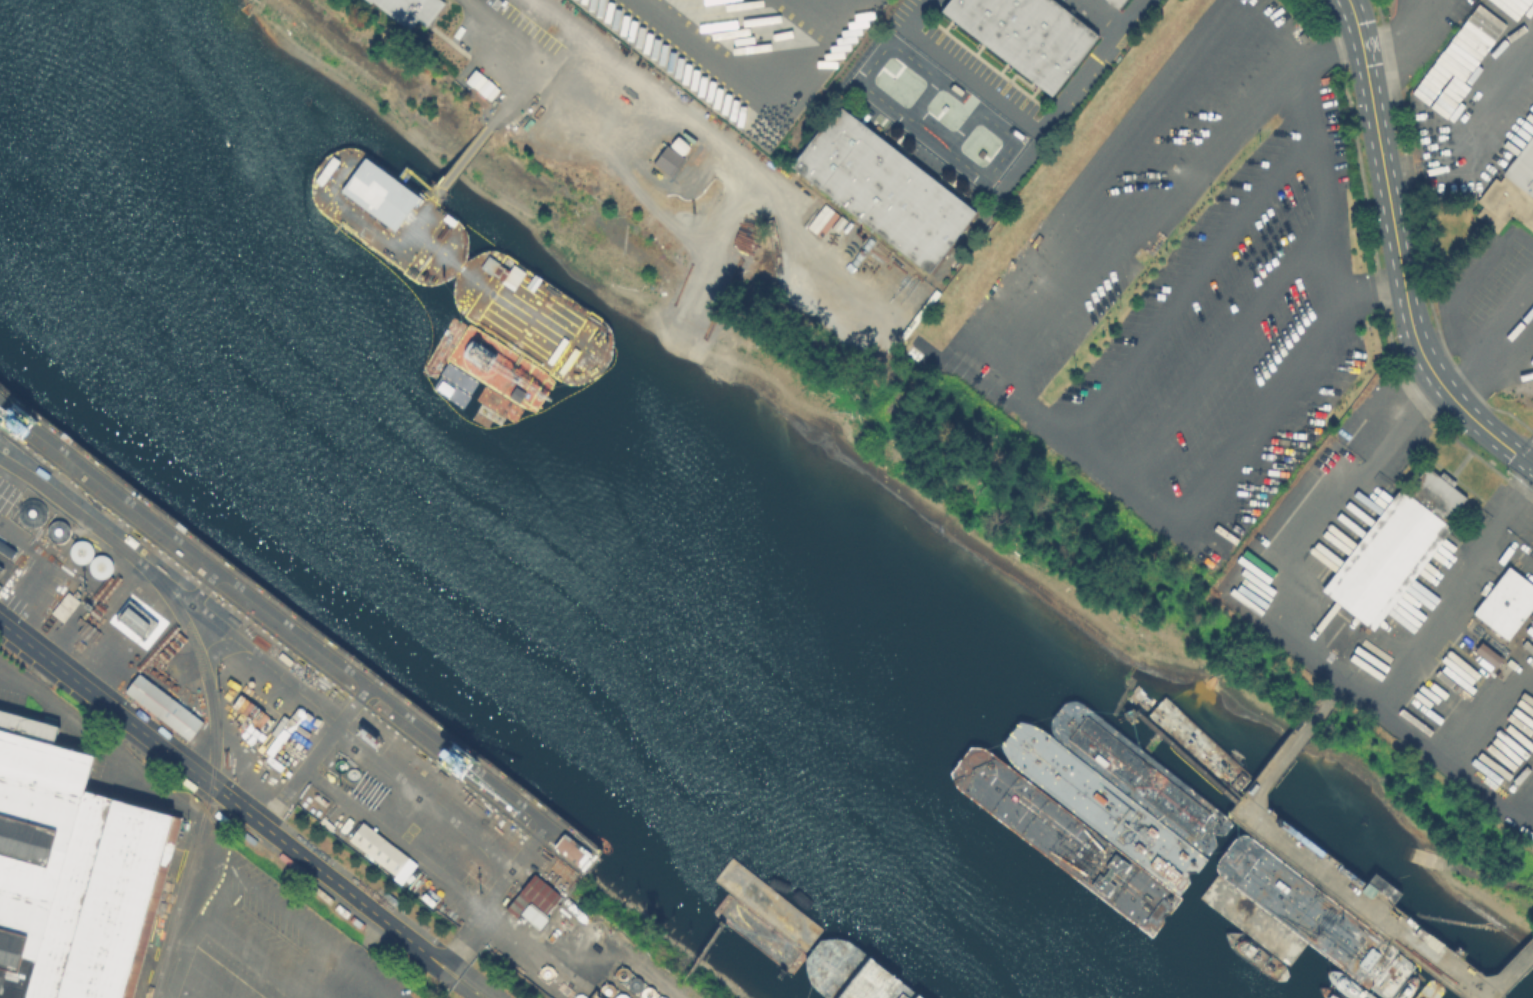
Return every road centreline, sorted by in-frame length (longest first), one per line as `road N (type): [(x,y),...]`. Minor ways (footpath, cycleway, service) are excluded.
road 1 (secondary): [(1532,465),(1457,403),(1419,344),(1349,0)]

